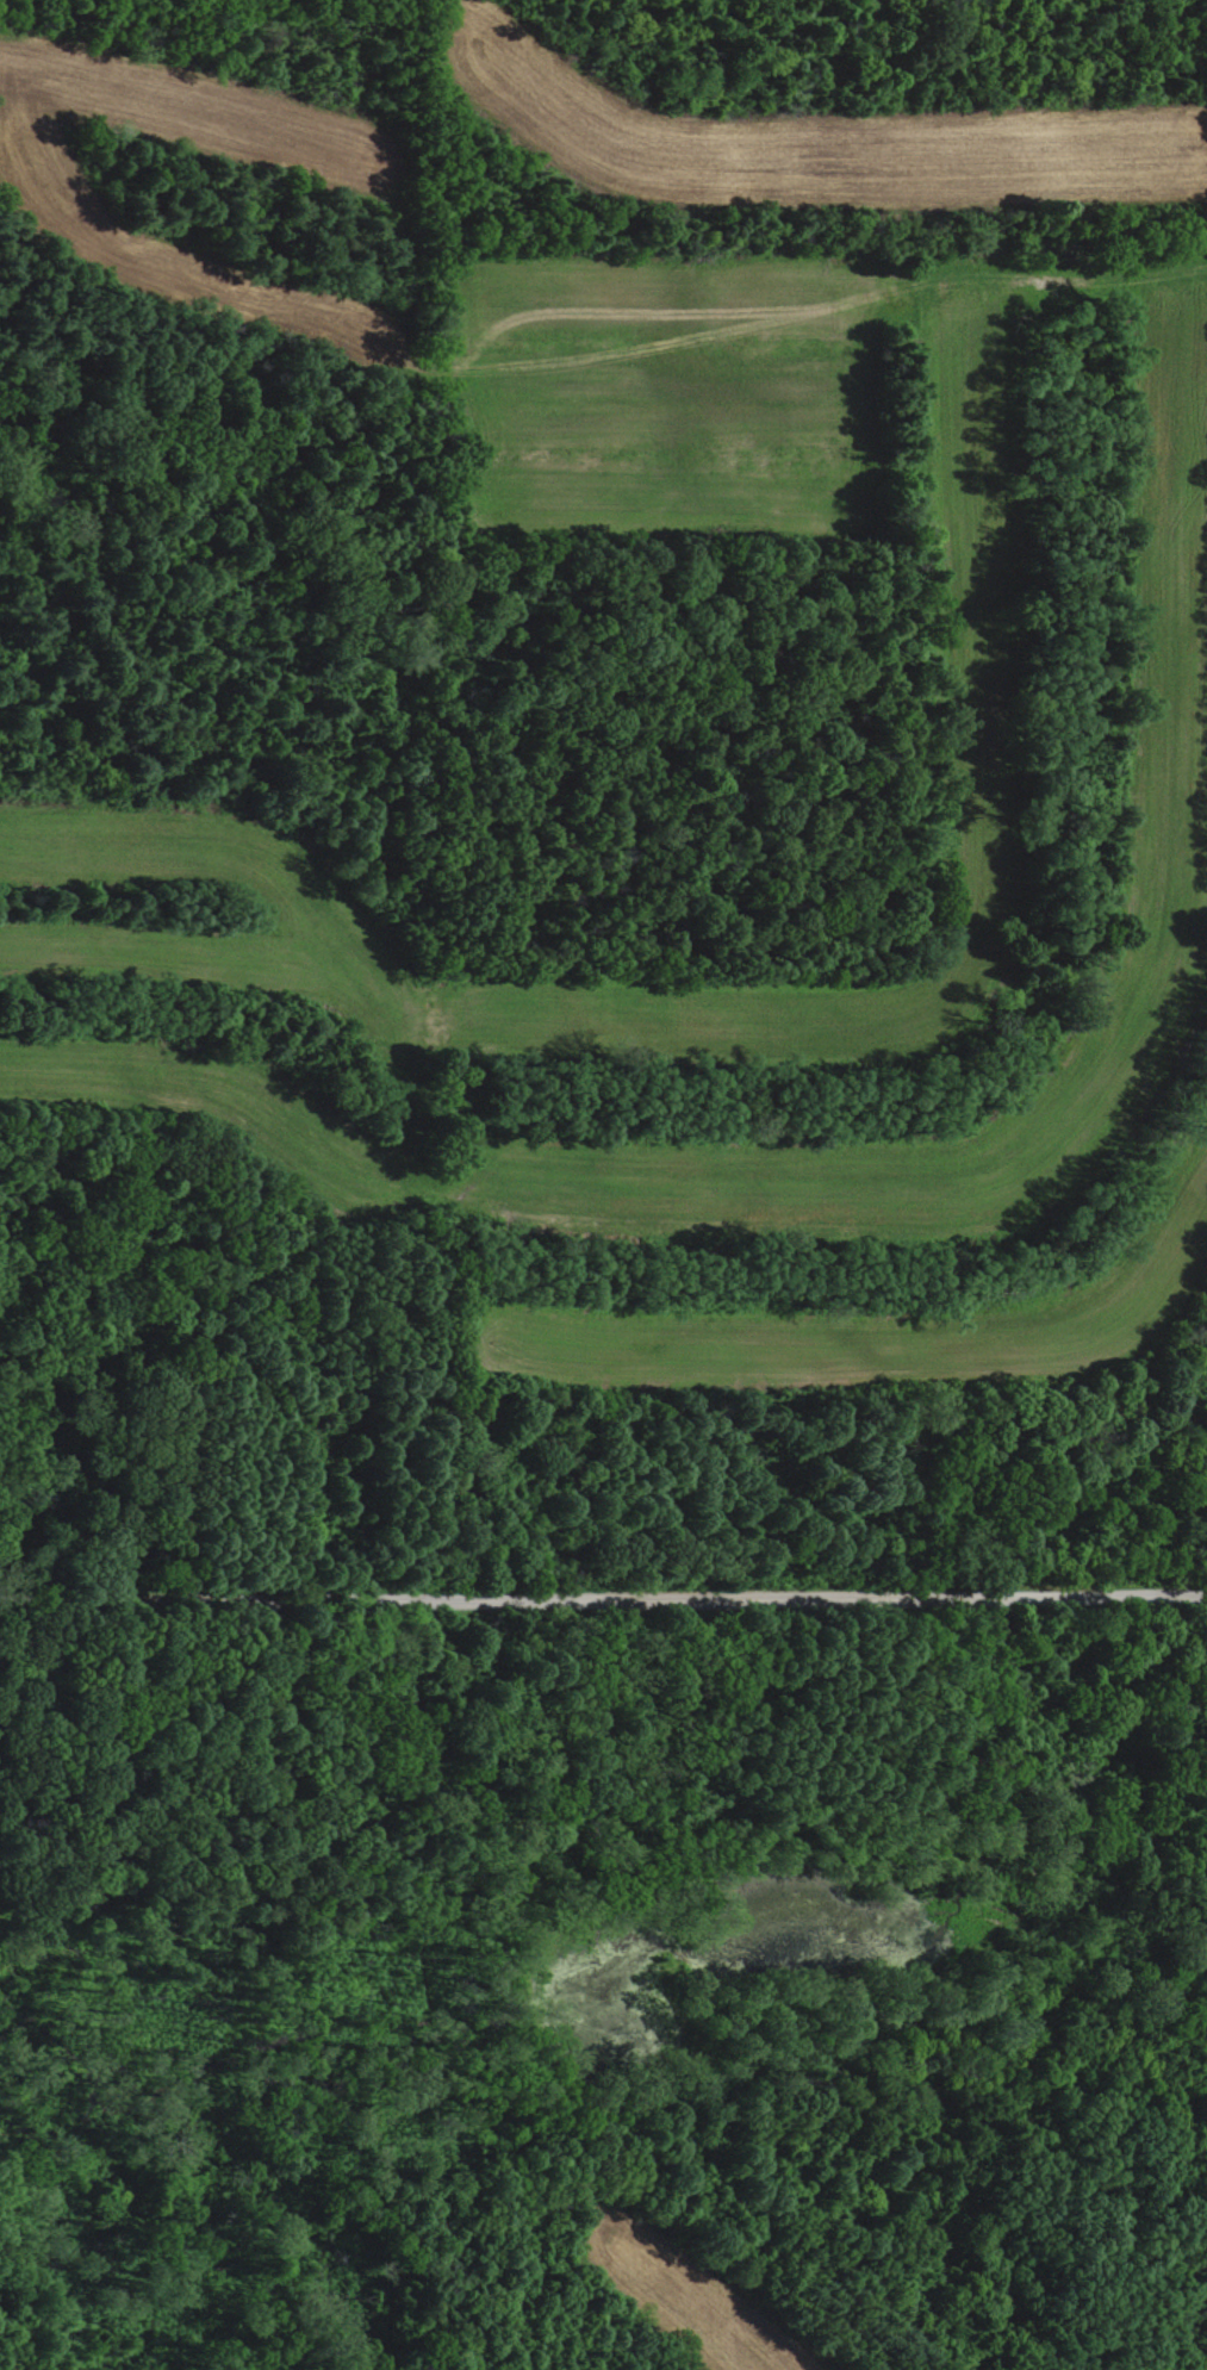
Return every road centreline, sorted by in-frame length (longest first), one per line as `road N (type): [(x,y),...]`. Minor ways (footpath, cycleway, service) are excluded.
road 1 (residential): [(0,1603),(1206,1595)]

